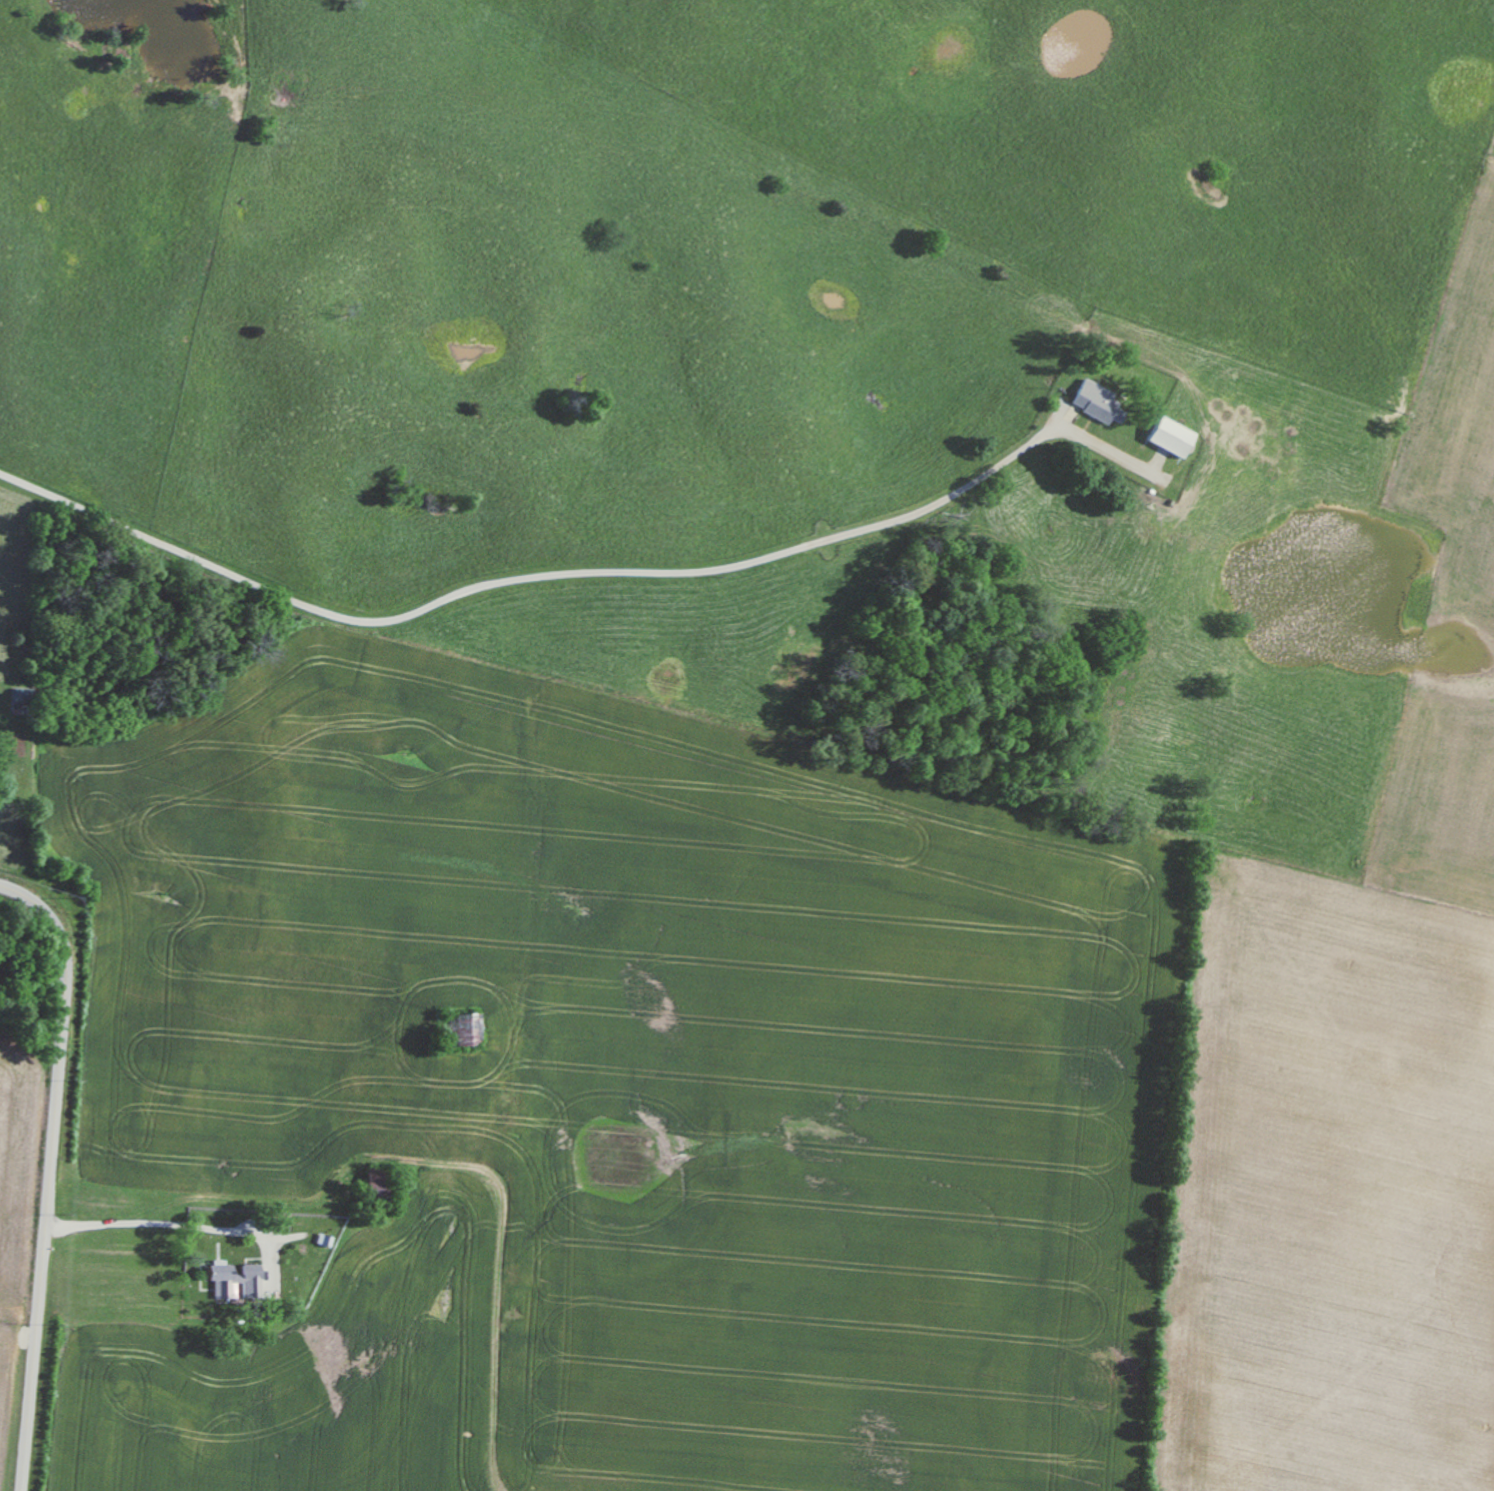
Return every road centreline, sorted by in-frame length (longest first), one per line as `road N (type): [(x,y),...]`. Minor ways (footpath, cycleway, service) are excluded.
road 1 (secondary): [(23,1490),(68,970),(54,925),(0,887)]

